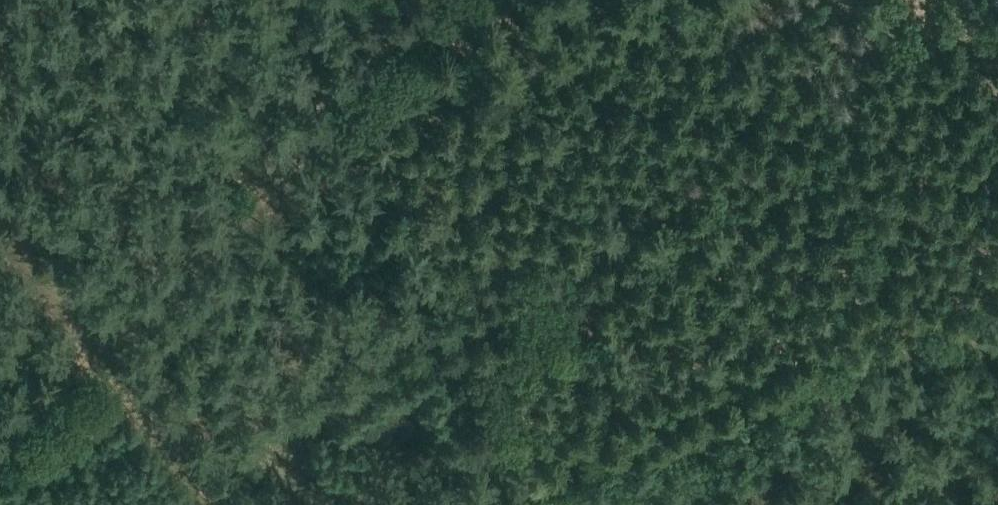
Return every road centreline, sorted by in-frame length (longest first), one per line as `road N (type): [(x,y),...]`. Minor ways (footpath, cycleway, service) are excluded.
road 1 (track): [(332,504),(390,477),(493,487),(791,381)]
road 2 (track): [(422,0),(103,335)]
road 3 (track): [(791,381),(997,299)]
road 4 (track): [(237,504),(103,335)]
road 5 (track): [(103,335),(0,203)]
road 6 (track): [(0,431),(103,335)]

